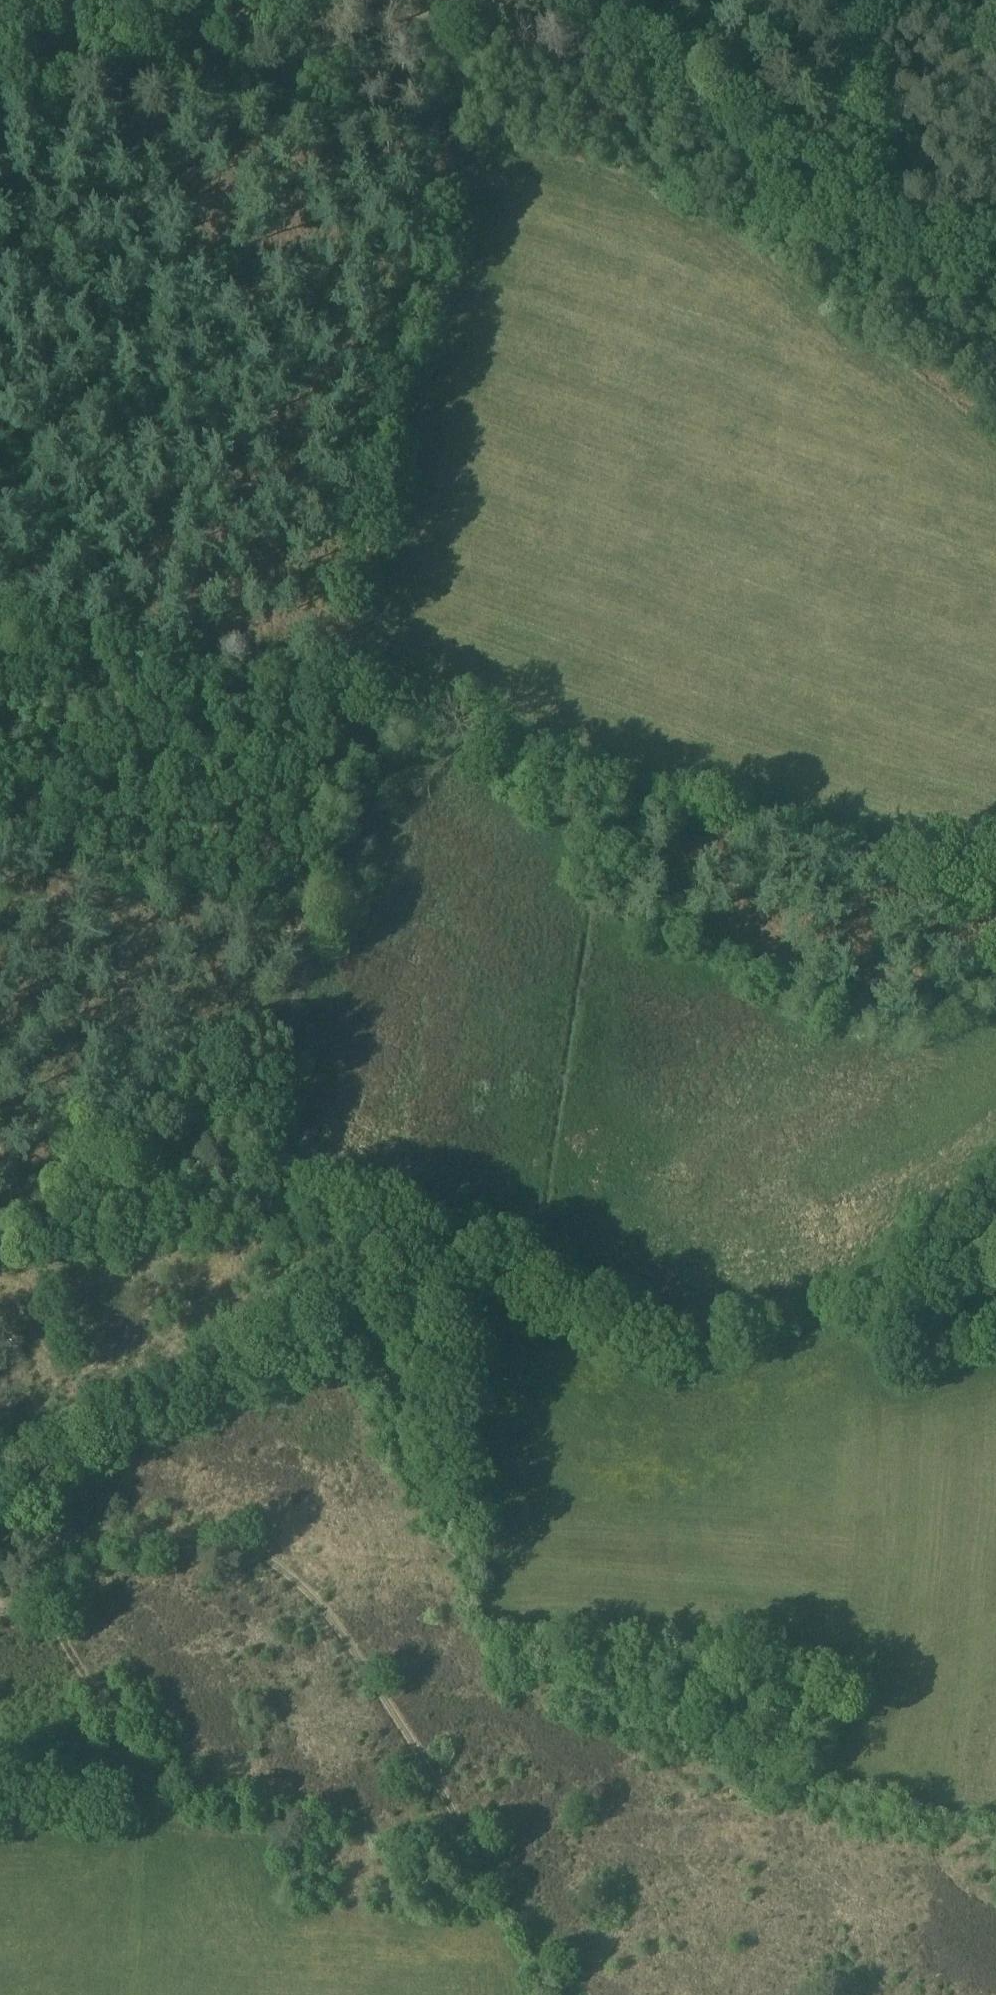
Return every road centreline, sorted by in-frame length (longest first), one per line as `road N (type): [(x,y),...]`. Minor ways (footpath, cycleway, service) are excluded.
road 1 (track): [(995,291),(865,256),(784,188),(630,86),(564,60),(410,34),(191,30),(0,58)]
road 2 (track): [(0,1491),(11,1519),(52,1543),(176,1533),(231,1538),(313,1596),(568,1994)]
road 3 (track): [(142,1826),(130,1768),(89,1678),(11,1554),(11,1519)]

